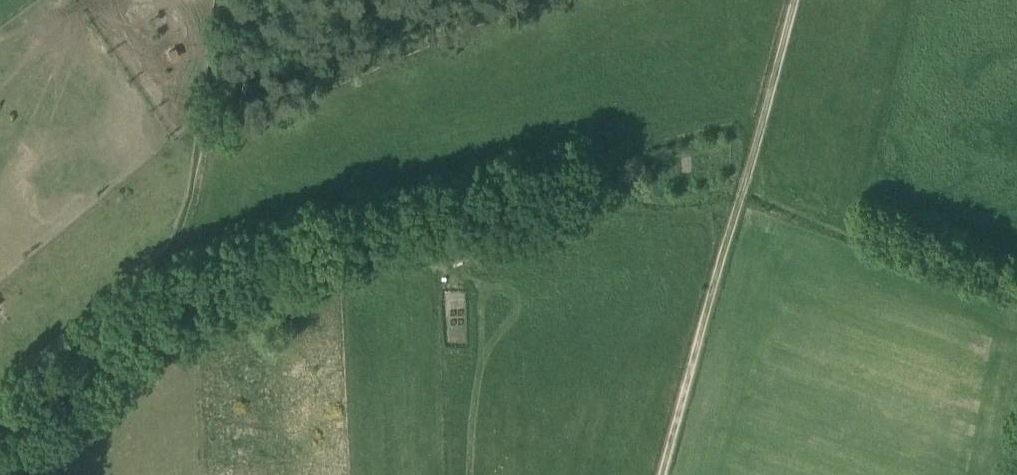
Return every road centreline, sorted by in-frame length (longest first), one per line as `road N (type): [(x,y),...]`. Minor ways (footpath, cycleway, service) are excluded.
road 1 (track): [(794,0),(657,474)]

